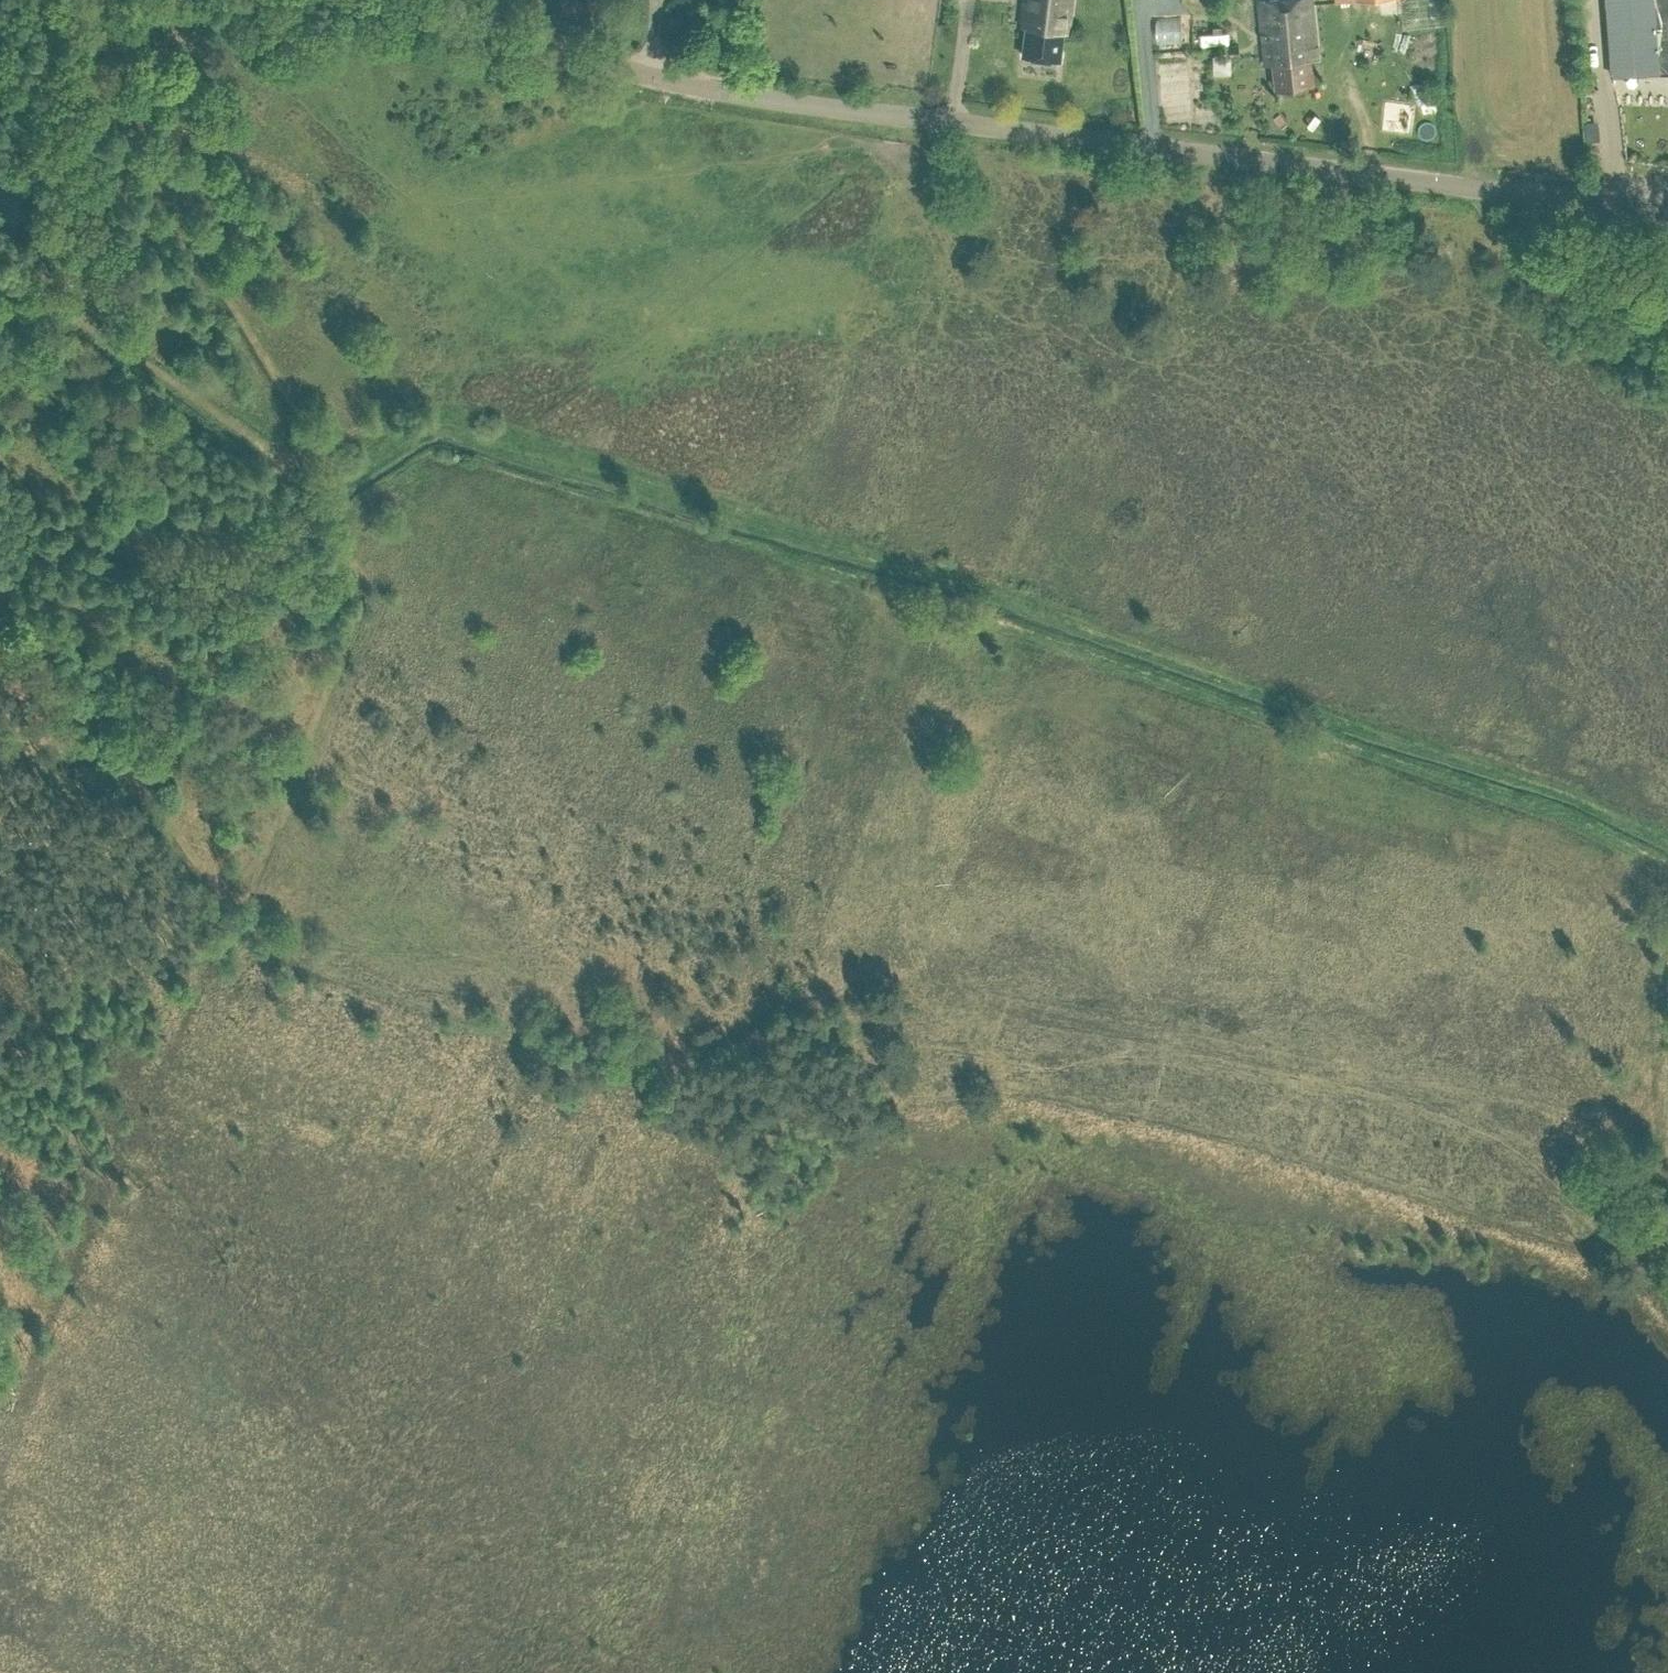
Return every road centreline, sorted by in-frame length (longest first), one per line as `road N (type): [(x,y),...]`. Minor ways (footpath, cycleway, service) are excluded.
road 1 (tertiary): [(1667,211),(734,93),(407,0)]

